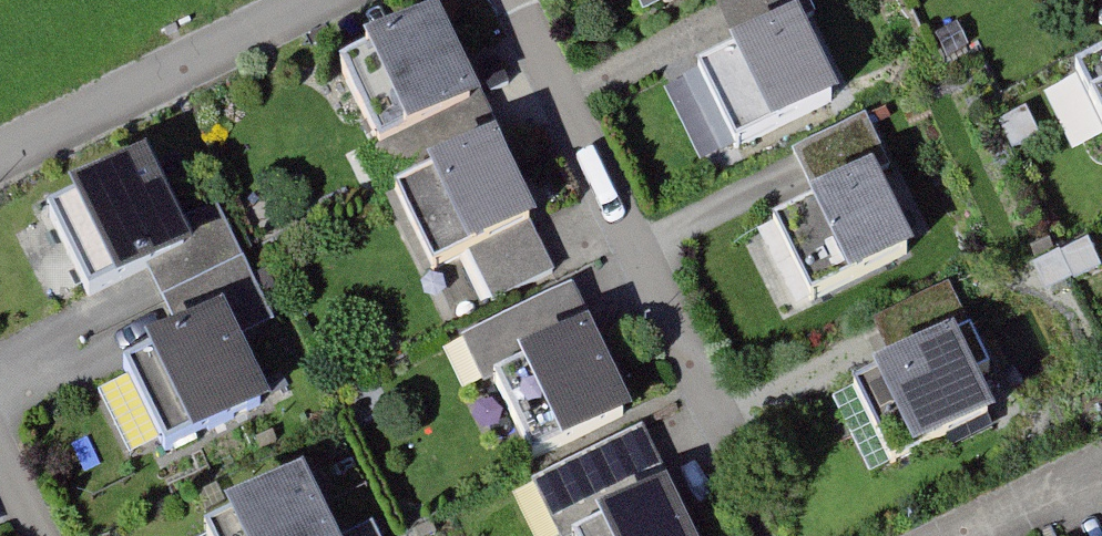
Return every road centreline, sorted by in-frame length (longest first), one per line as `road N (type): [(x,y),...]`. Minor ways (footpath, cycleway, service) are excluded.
road 1 (residential): [(0,154),(313,0)]
road 2 (residential): [(1101,472),(966,535)]

